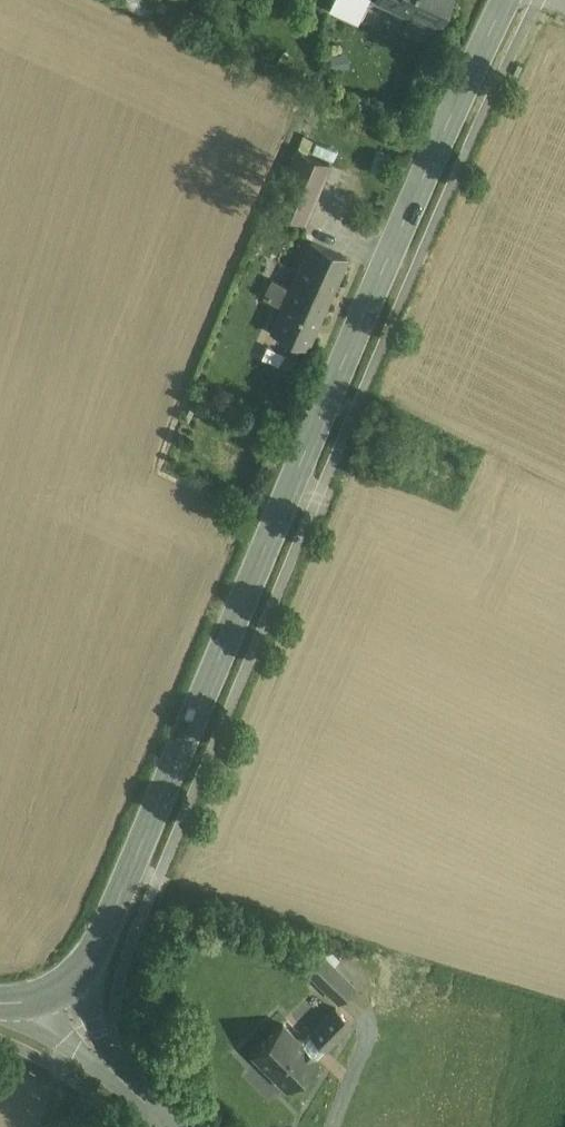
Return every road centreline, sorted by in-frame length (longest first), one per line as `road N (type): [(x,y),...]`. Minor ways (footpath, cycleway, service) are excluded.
road 1 (secondary): [(508,0),(115,906),(81,971),(59,994)]
road 2 (residential): [(59,994),(109,1067),(170,1126)]

